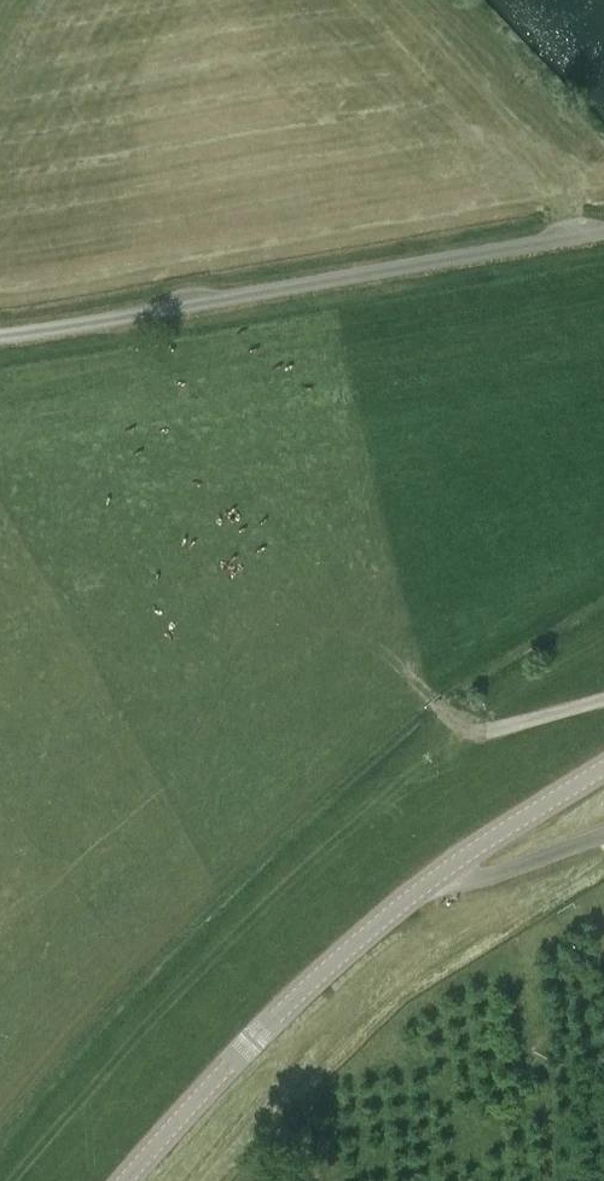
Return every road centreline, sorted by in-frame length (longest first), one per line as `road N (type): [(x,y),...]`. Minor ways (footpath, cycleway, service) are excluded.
road 1 (unclassified): [(125,1180),(186,1105),(400,898),(603,765)]
road 2 (track): [(603,701),(487,730),(465,730),(434,700)]

